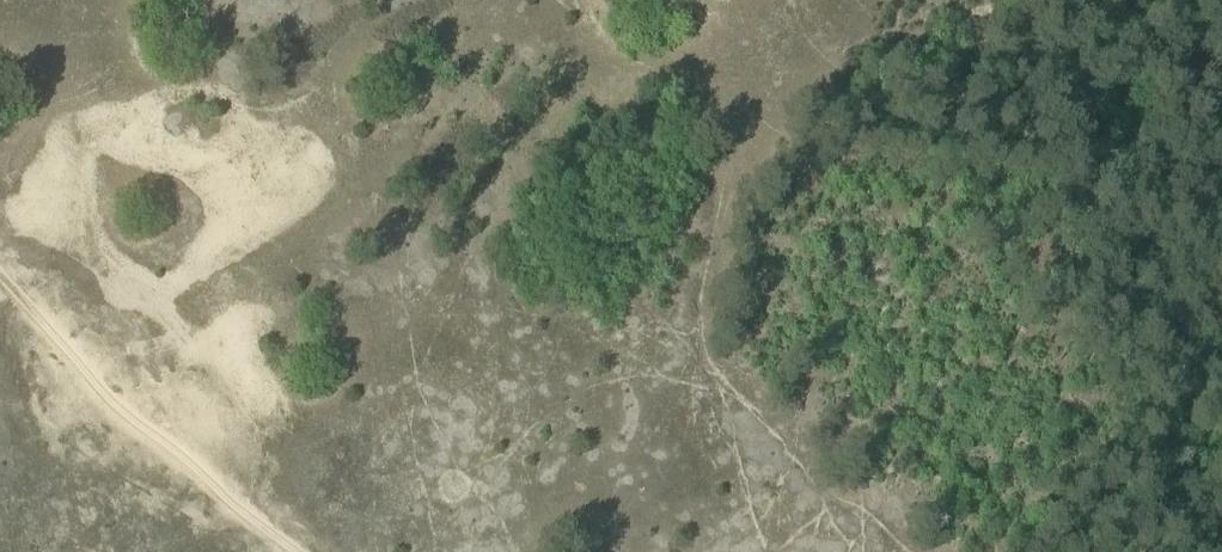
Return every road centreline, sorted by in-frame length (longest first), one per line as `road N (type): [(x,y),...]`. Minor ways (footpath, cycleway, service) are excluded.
road 1 (track): [(0,255),(139,386),(294,551)]

